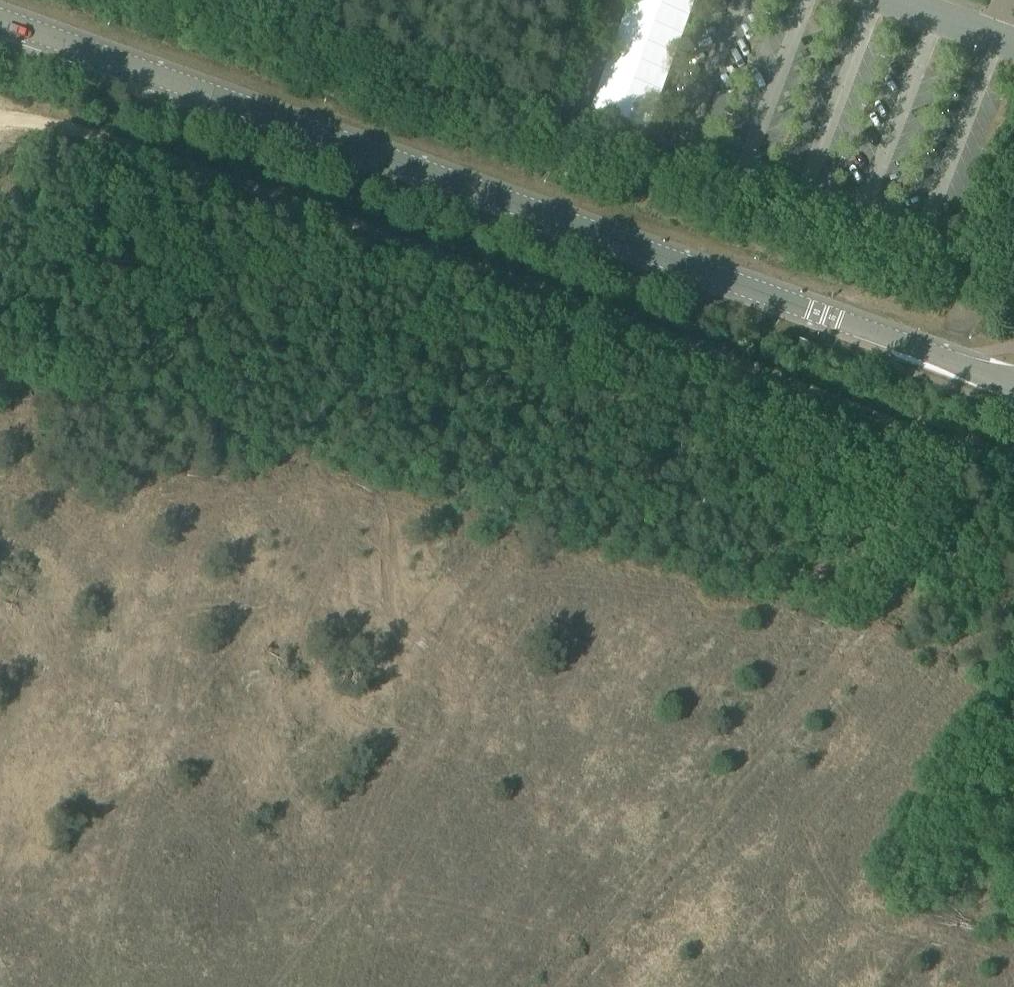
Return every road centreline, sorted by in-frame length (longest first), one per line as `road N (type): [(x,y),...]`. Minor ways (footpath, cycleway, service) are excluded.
road 1 (tertiary): [(1013,383),(0,20)]

